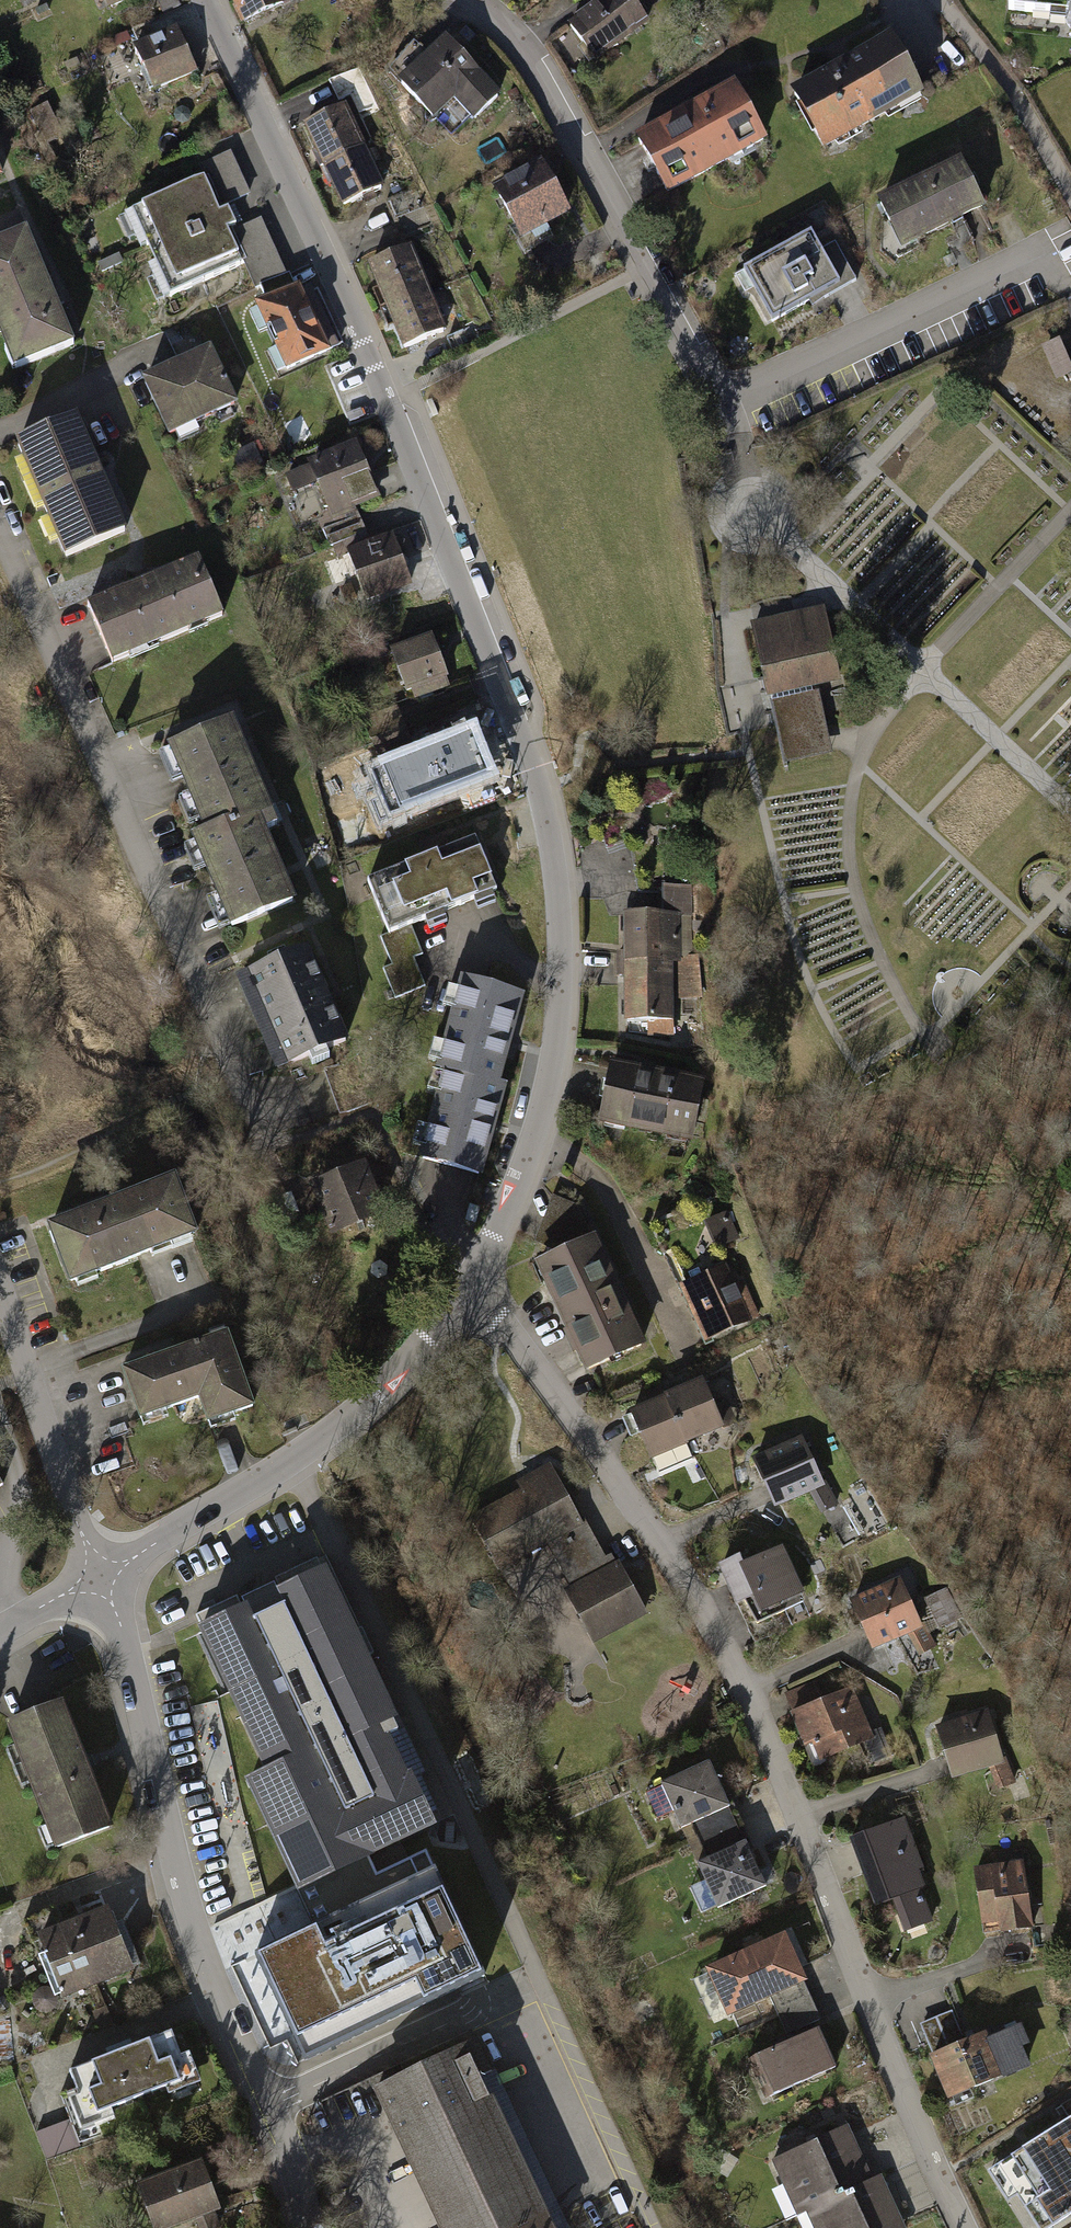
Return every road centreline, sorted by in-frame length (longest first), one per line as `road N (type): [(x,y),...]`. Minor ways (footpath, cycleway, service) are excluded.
road 1 (residential): [(206,0),(388,400),(530,762),(553,848),(562,950),(553,1067),(515,1193),(465,1286)]
road 2 (residential): [(963,2227),(779,1764),(720,1637),(612,1472),(509,1331),(465,1286)]
road 3 (residential): [(309,2227),(289,2150),(193,1922),(125,1642),(97,1575)]
road 4 (residential): [(0,517),(273,1148)]
road 5 (residential): [(728,413),(539,67),(472,0)]
road 6 (residential): [(465,1286),(416,1348),(320,1440),(97,1575)]
road 7 (residential): [(0,1298),(97,1575)]
road 8 (track): [(650,2227),(541,1985)]
road 9 (track): [(1070,1257),(969,1060)]
road 10 (track): [(541,1985),(455,1796)]

